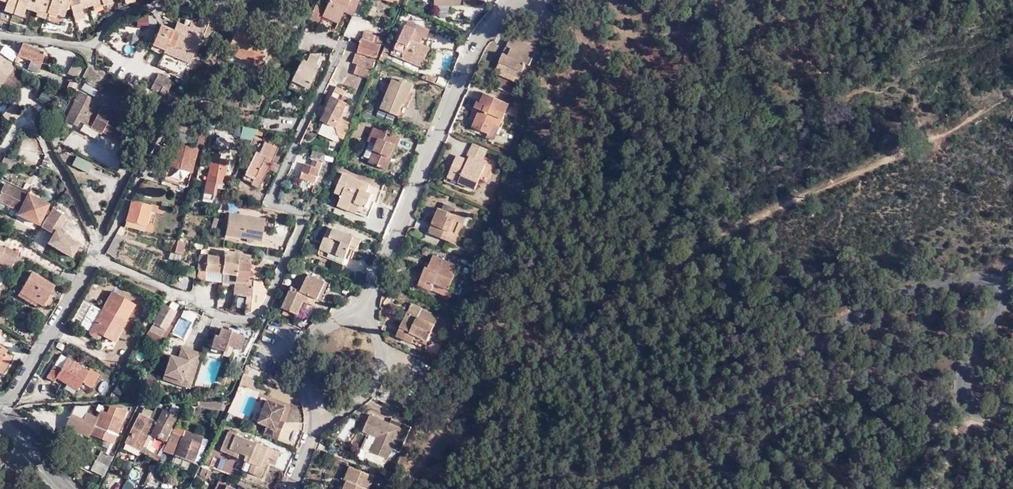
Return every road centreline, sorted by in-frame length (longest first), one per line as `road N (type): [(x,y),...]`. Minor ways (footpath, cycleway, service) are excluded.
road 1 (unclassified): [(609,488),(747,406),(858,318),(941,286),(988,286),(990,311),(964,378),(969,400),(997,407),(1012,402)]
road 2 (residential): [(96,255),(227,318),(255,314),(301,228),(267,198),(337,48),(321,41)]
road 3 (track): [(407,488),(519,353),(678,263)]
road 4 (residential): [(524,0),(486,29),(462,68),(379,293)]
road 5 (residential): [(0,24),(68,42),(101,39),(128,15),(194,0)]
road 6 (residential): [(102,246),(35,114),(7,141)]
road 7 (residential): [(1,411),(96,255)]
road 8 (residential): [(379,293),(372,318),(379,339),(375,389),(321,409)]
road 9 (residential): [(321,409),(309,372),(338,320),(379,293)]

